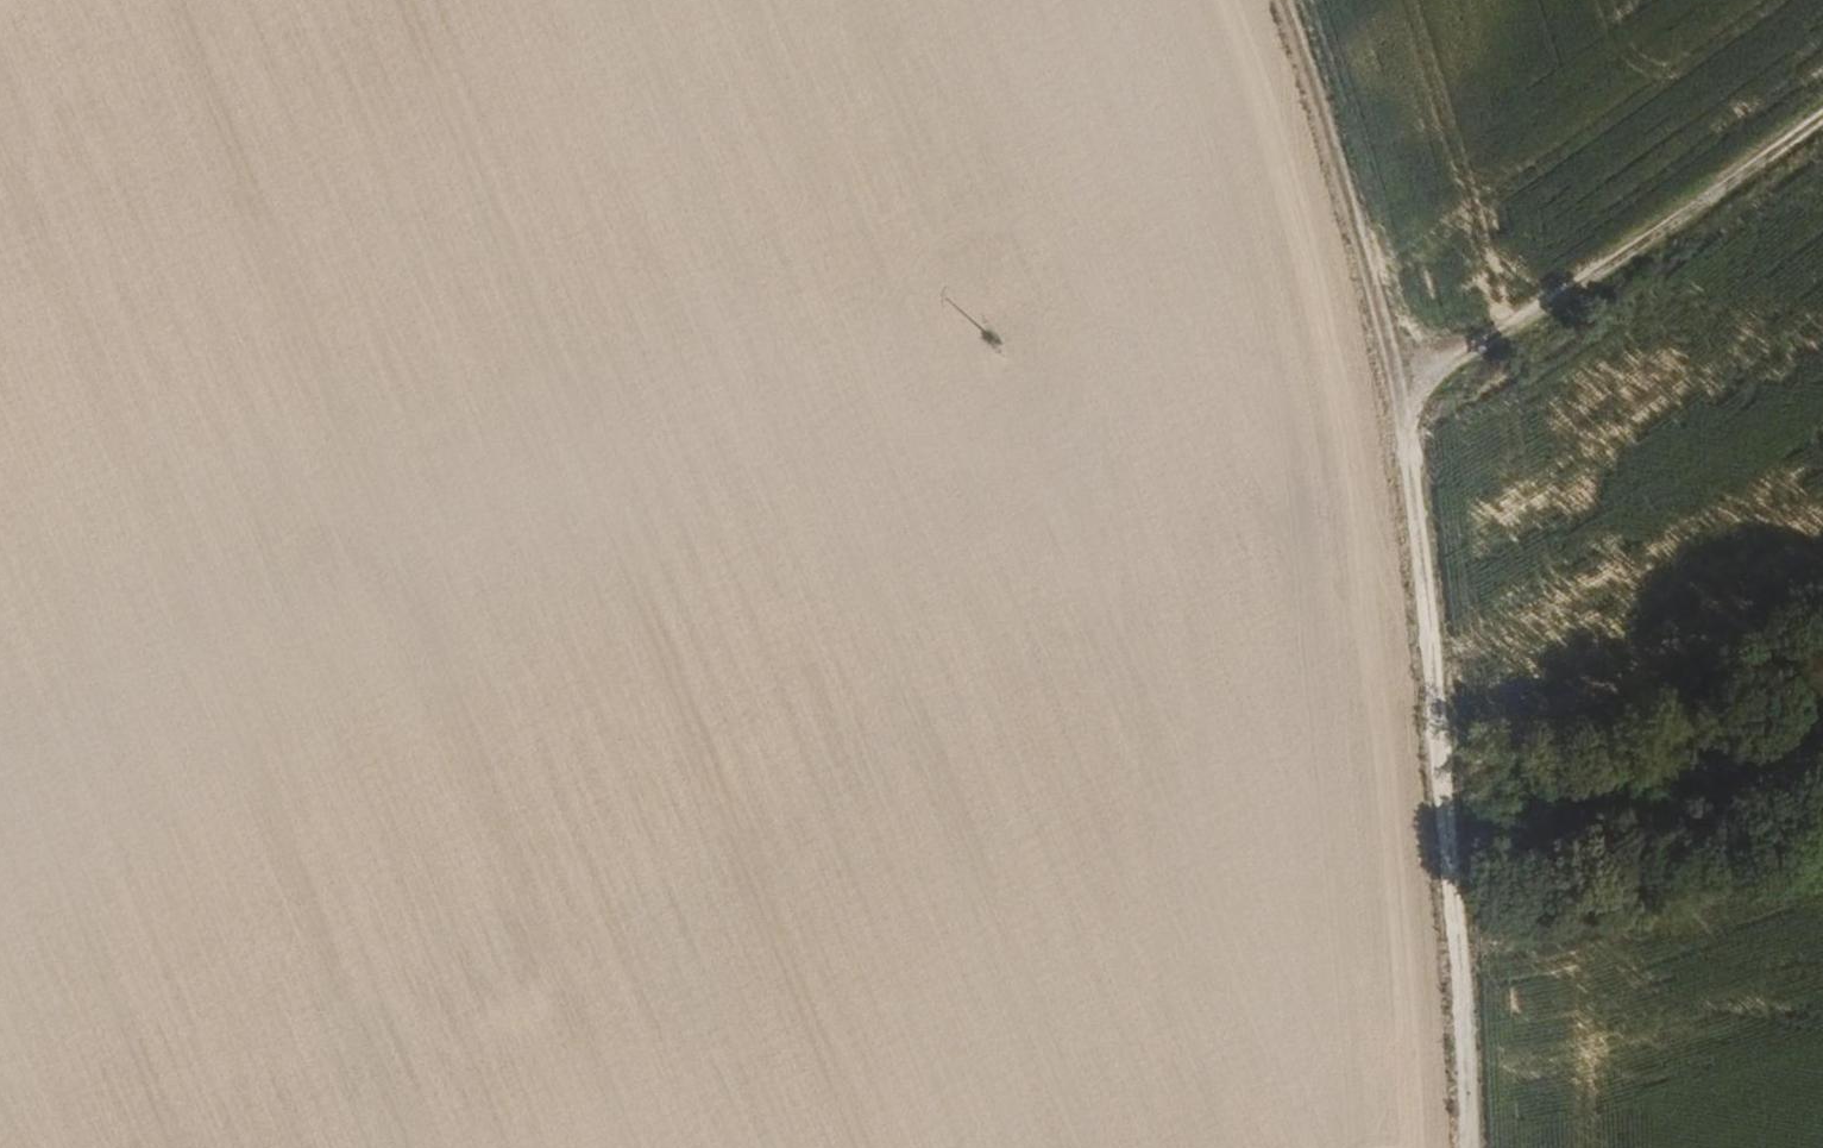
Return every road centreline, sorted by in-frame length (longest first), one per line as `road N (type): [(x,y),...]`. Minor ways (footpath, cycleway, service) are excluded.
road 1 (track): [(1274,0),(1372,276),(1401,408),(1453,889),(1469,1147)]
road 2 (track): [(1401,408),(1822,113)]

